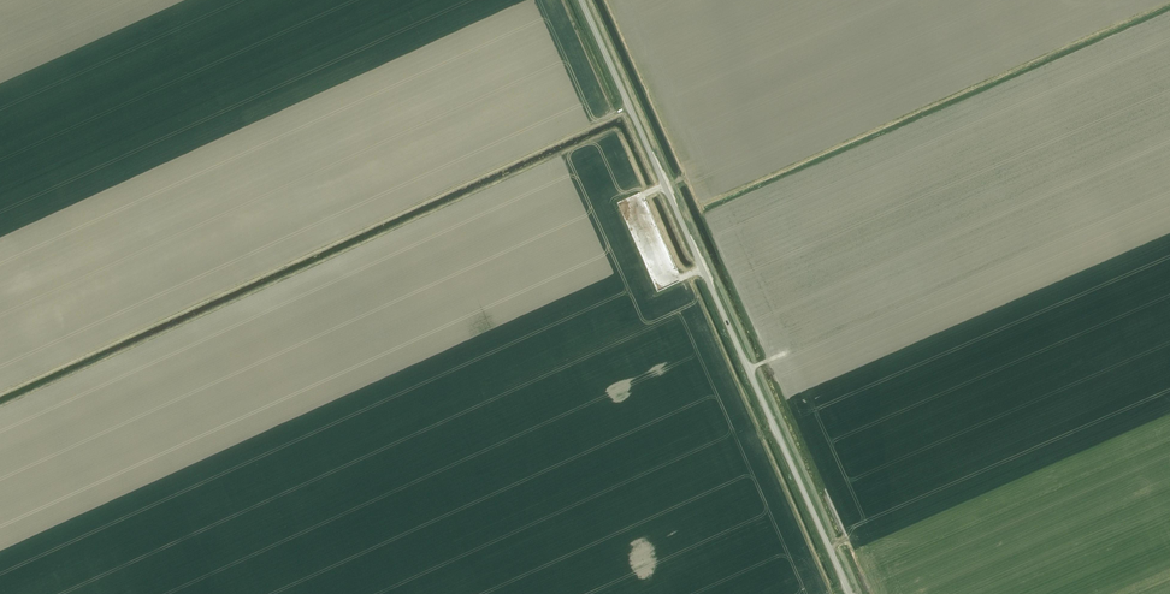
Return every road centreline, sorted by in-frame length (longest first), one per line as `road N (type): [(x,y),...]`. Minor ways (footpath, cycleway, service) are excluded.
road 1 (unclassified): [(846,593),(577,0)]

